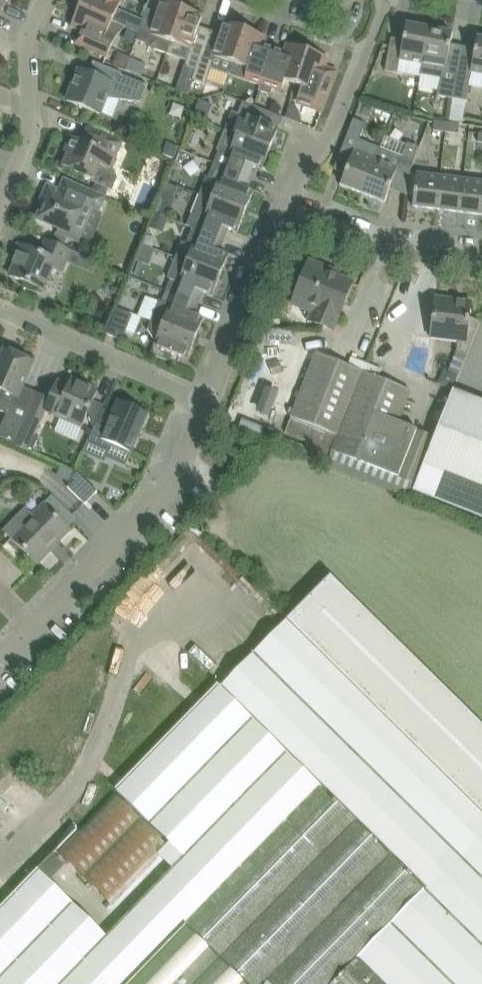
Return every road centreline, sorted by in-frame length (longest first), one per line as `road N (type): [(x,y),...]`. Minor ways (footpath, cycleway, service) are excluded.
road 1 (unclassified): [(204,392),(256,253),(292,222),(481,265)]
road 2 (unclassified): [(0,661),(157,490),(204,392)]
road 3 (unclassified): [(204,392),(0,311)]
road 4 (unclassified): [(0,197),(28,132),(27,36),(45,0)]

